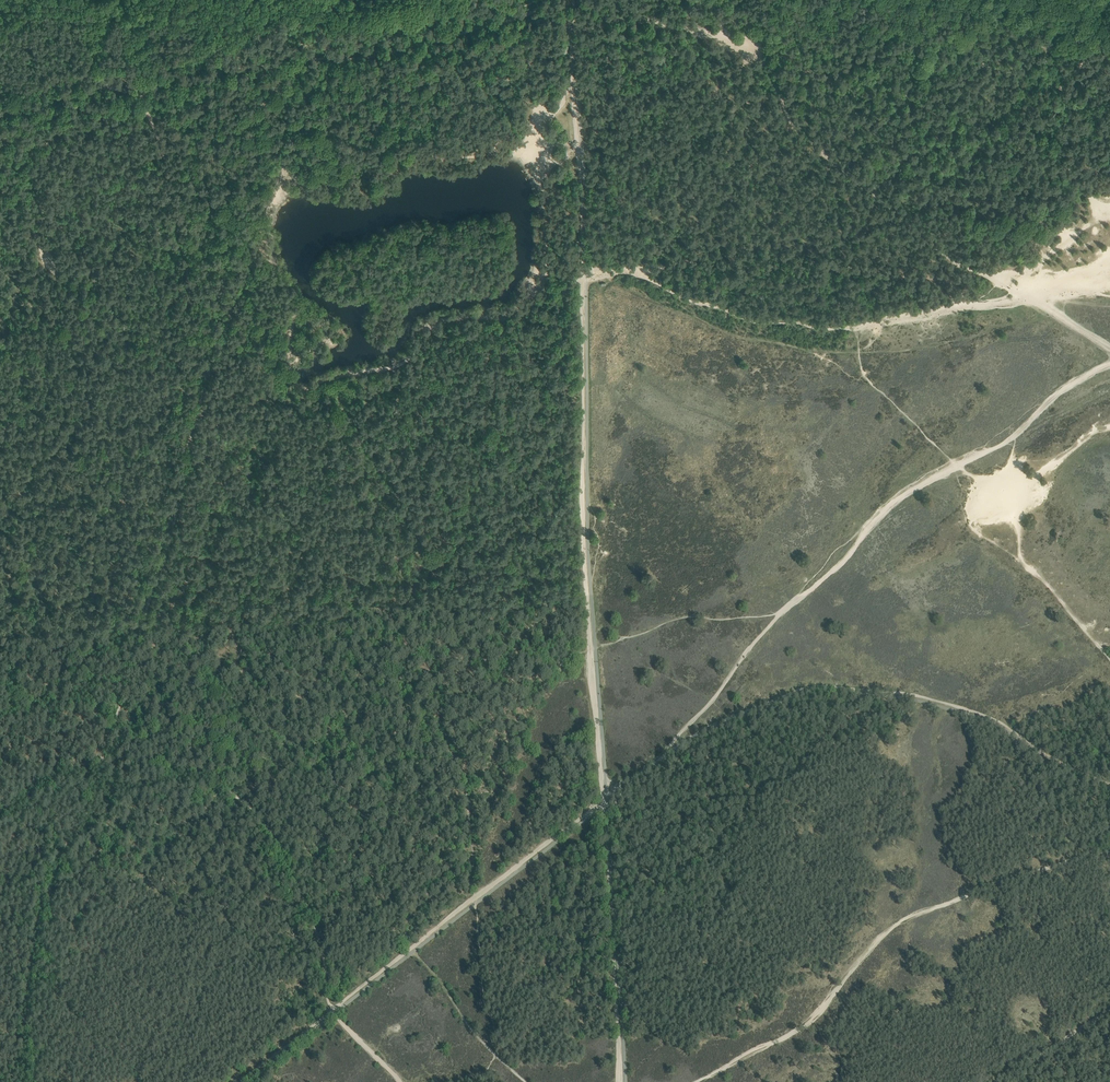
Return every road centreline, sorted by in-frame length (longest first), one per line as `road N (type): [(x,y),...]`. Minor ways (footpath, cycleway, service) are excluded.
road 1 (track): [(620,1081),(580,560),(579,190),(569,0)]

